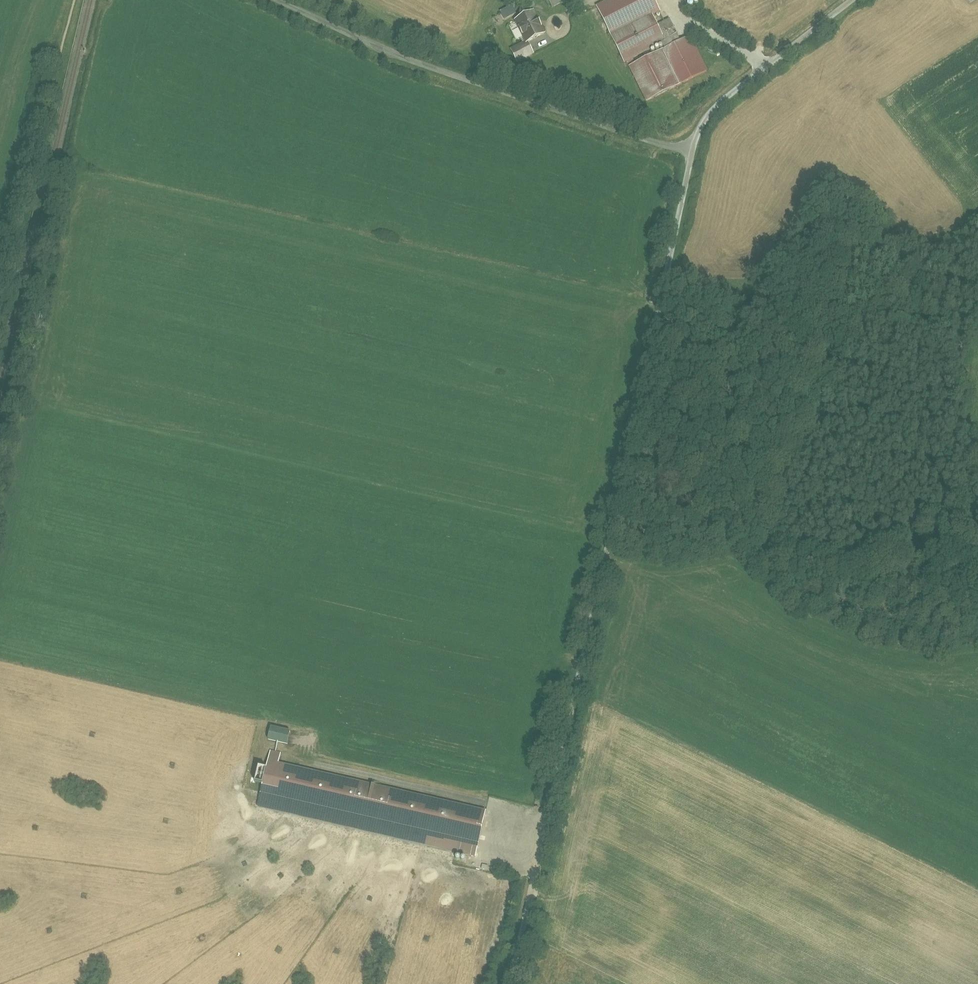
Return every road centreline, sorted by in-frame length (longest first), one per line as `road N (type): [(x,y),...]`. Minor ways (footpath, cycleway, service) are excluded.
road 1 (residential): [(689,152),(509,983)]
road 2 (unclassified): [(689,152),(406,59),(280,0)]
road 3 (residential): [(845,0),(719,102),(689,152)]

